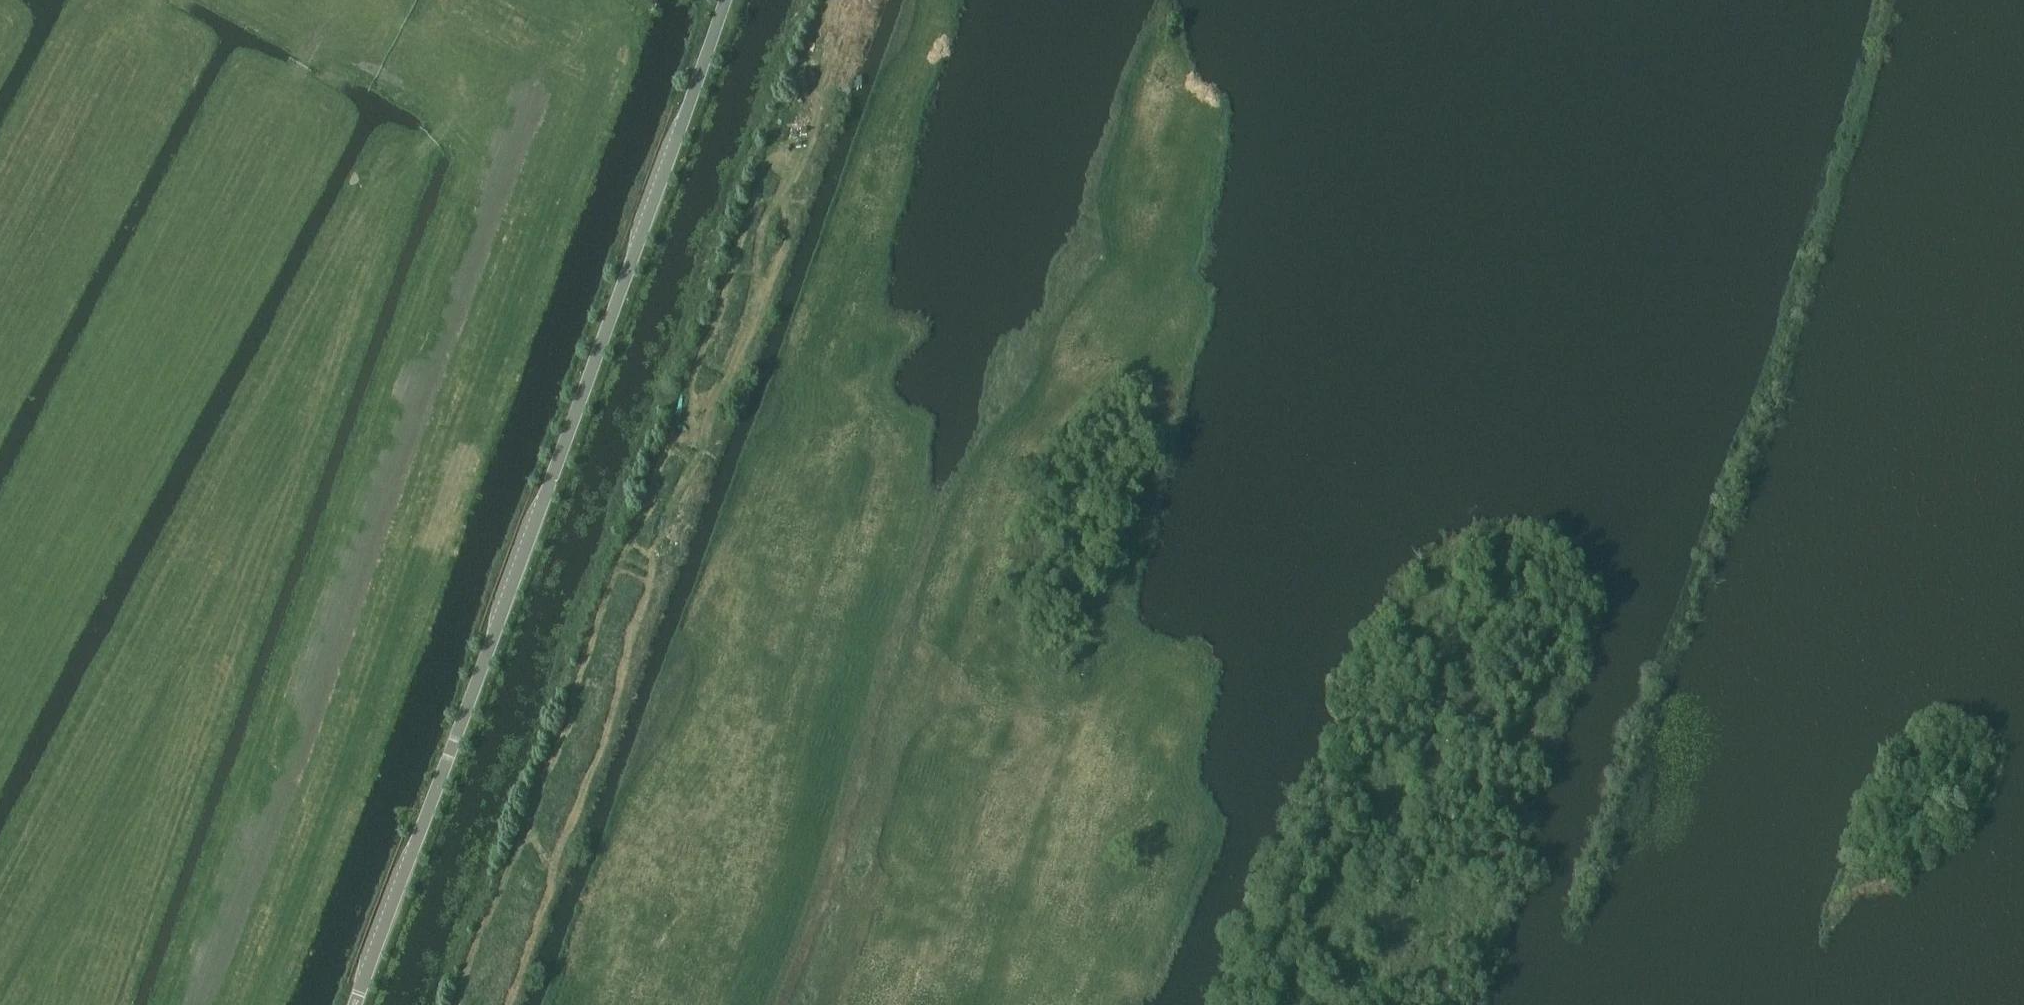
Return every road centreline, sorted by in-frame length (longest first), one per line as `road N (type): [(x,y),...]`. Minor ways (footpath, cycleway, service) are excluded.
road 1 (unclassified): [(355,1004),(725,0)]

